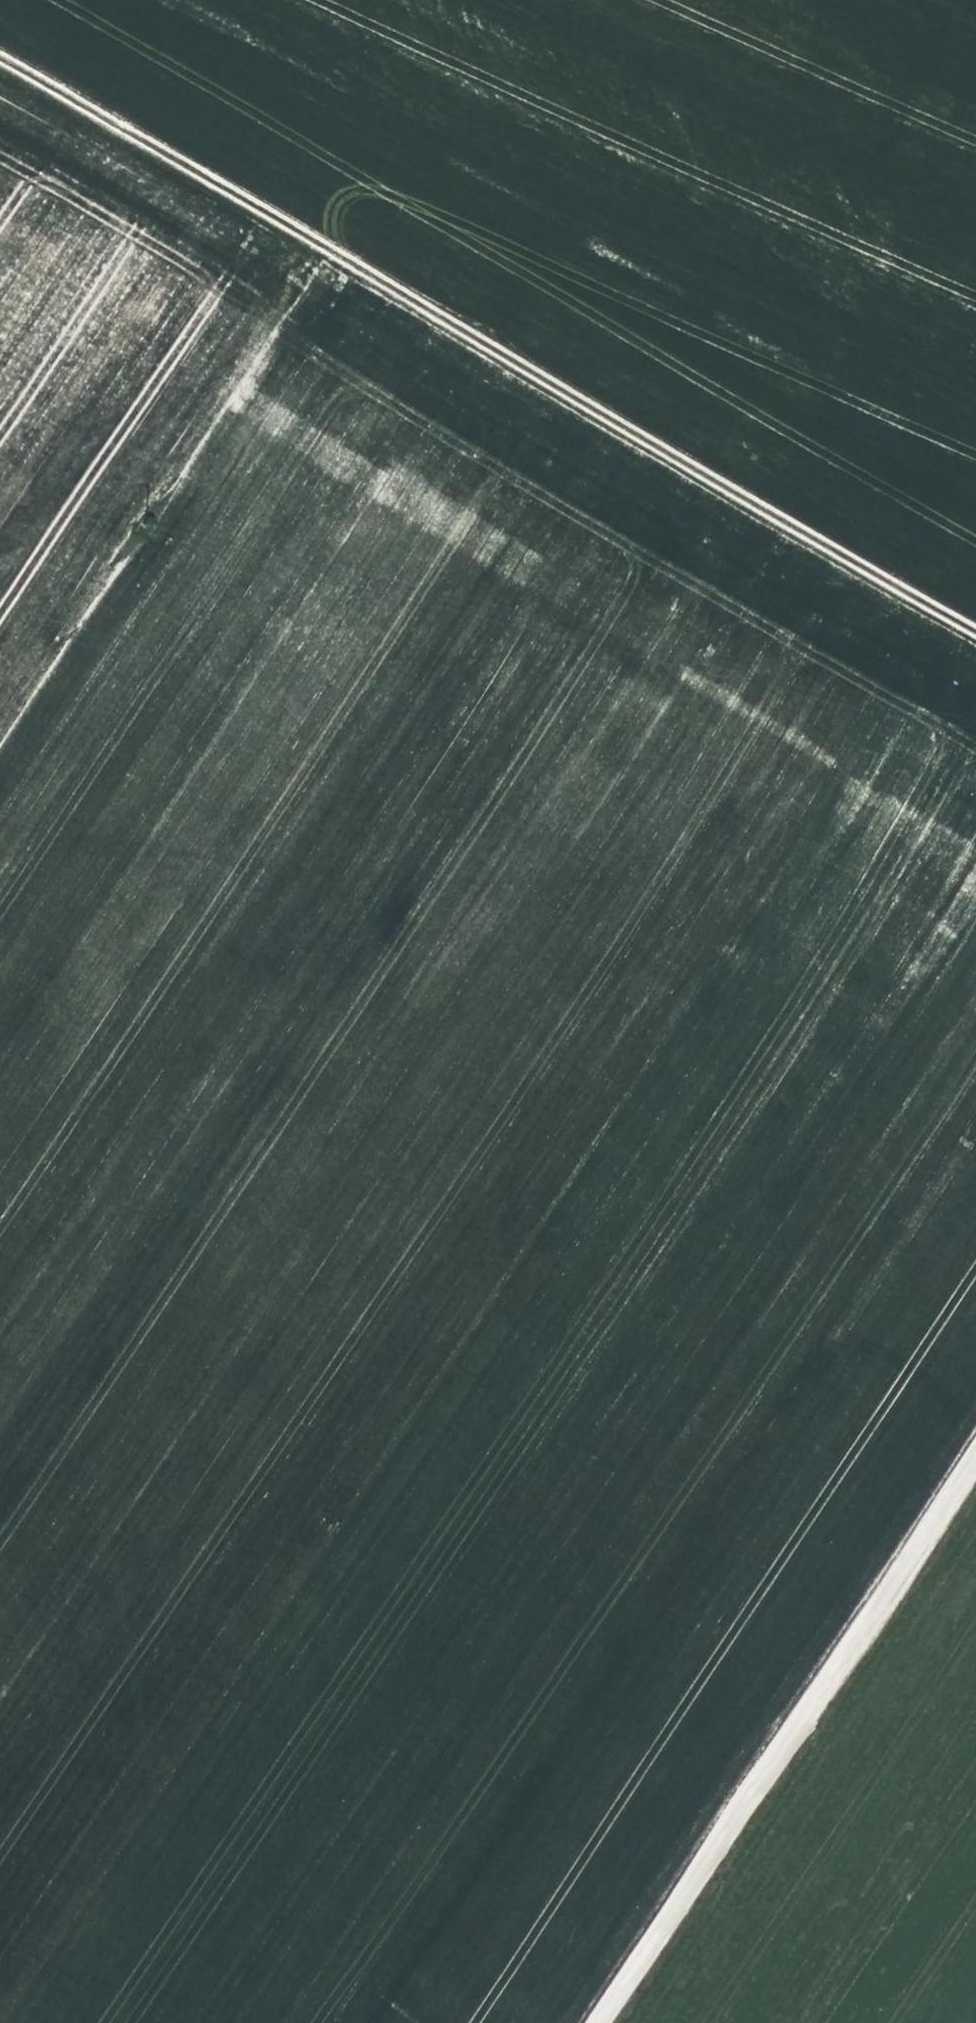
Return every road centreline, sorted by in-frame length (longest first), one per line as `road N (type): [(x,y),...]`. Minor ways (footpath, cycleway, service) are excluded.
road 1 (track): [(0,61),(975,635)]
road 2 (track): [(599,2022),(975,1466)]

